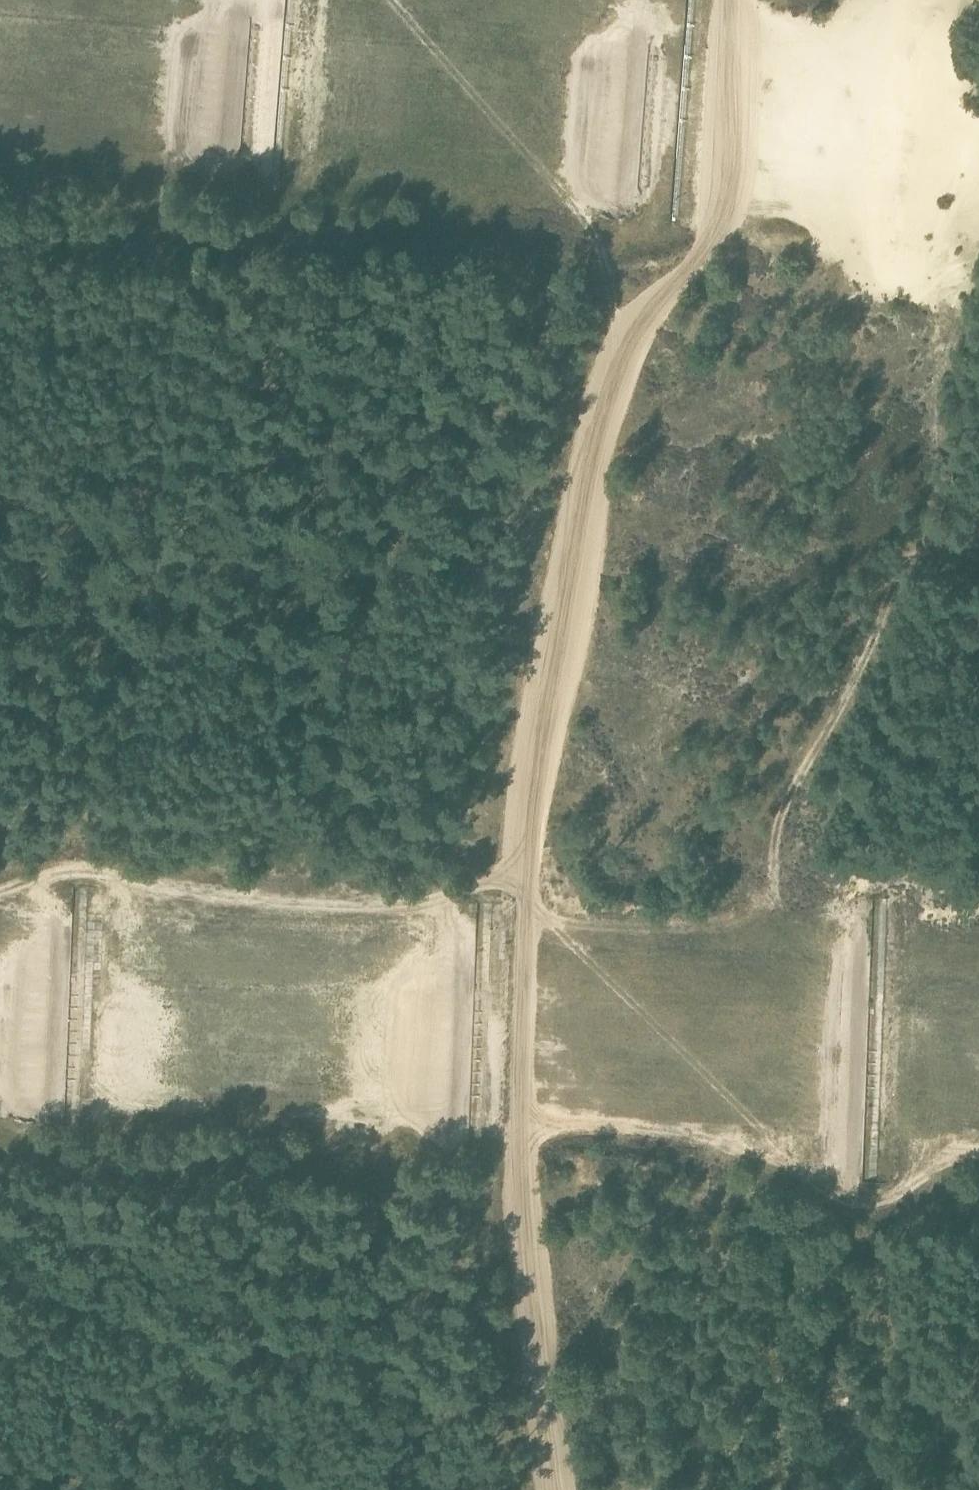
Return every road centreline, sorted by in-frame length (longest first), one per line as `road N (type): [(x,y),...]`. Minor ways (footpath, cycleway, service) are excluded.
road 1 (track): [(556,1489),(520,1161),(531,803),(623,370),(644,320),(704,247),(719,211),(732,0)]

